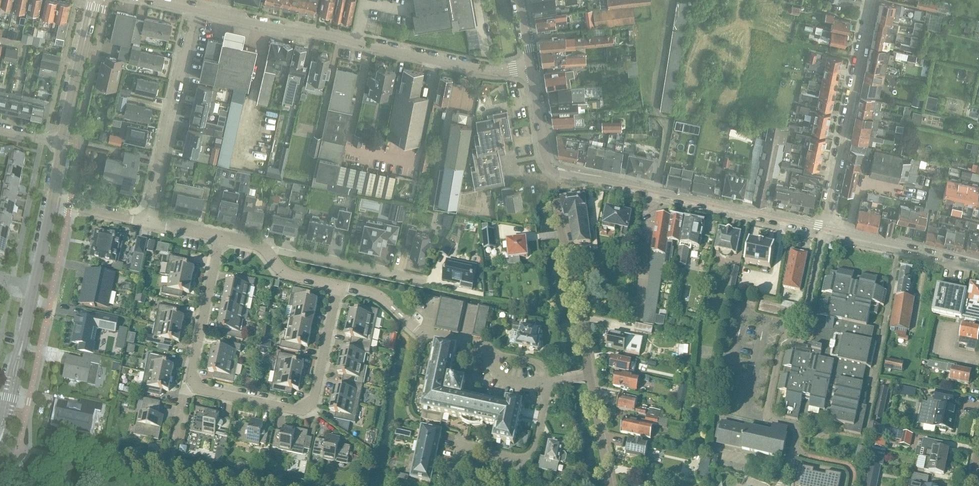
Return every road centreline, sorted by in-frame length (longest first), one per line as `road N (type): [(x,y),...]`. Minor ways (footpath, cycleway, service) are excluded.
road 1 (residential): [(532,67),(478,69),(195,10)]
road 2 (tertiary): [(553,172),(824,229)]
road 3 (residential): [(337,287),(316,397),(306,408),(196,386)]
road 4 (residential): [(871,0),(824,229)]
road 5 (residential): [(149,222),(195,10)]
road 6 (residential): [(589,375),(553,172)]
road 7 (residential): [(452,478),(462,445),(515,457),(533,452),(541,382)]
road 8 (residential): [(267,252),(425,281)]
road 9 (tertiary): [(824,229),(978,264)]
road 10 (residential): [(196,386),(192,369),(219,237)]
road 11 (tertiary): [(66,145),(96,0)]
road 12 (tertiary): [(8,411),(35,285)]

